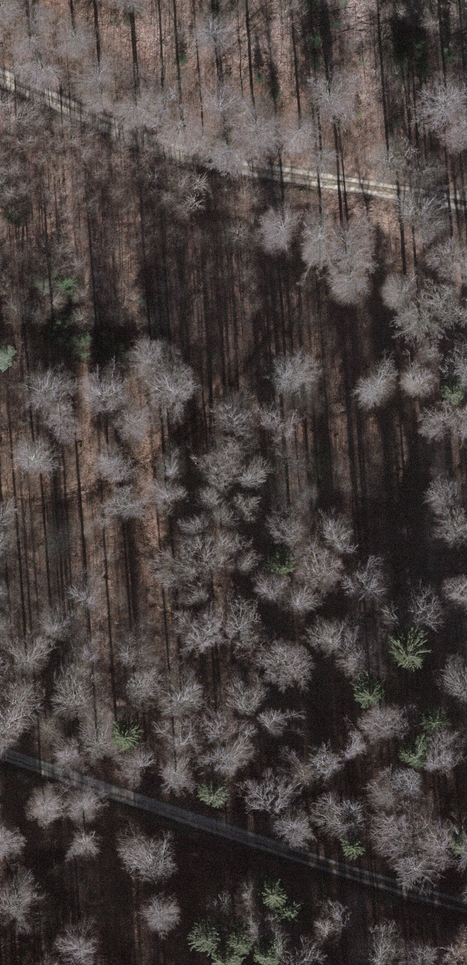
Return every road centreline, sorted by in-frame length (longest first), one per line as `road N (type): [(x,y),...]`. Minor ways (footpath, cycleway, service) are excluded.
road 1 (track): [(466,851),(366,807),(311,710),(145,541),(140,469),(280,311),(358,245),(379,191)]
road 2 (track): [(0,755),(466,908)]
road 3 (track): [(0,74),(246,172),(466,204)]

